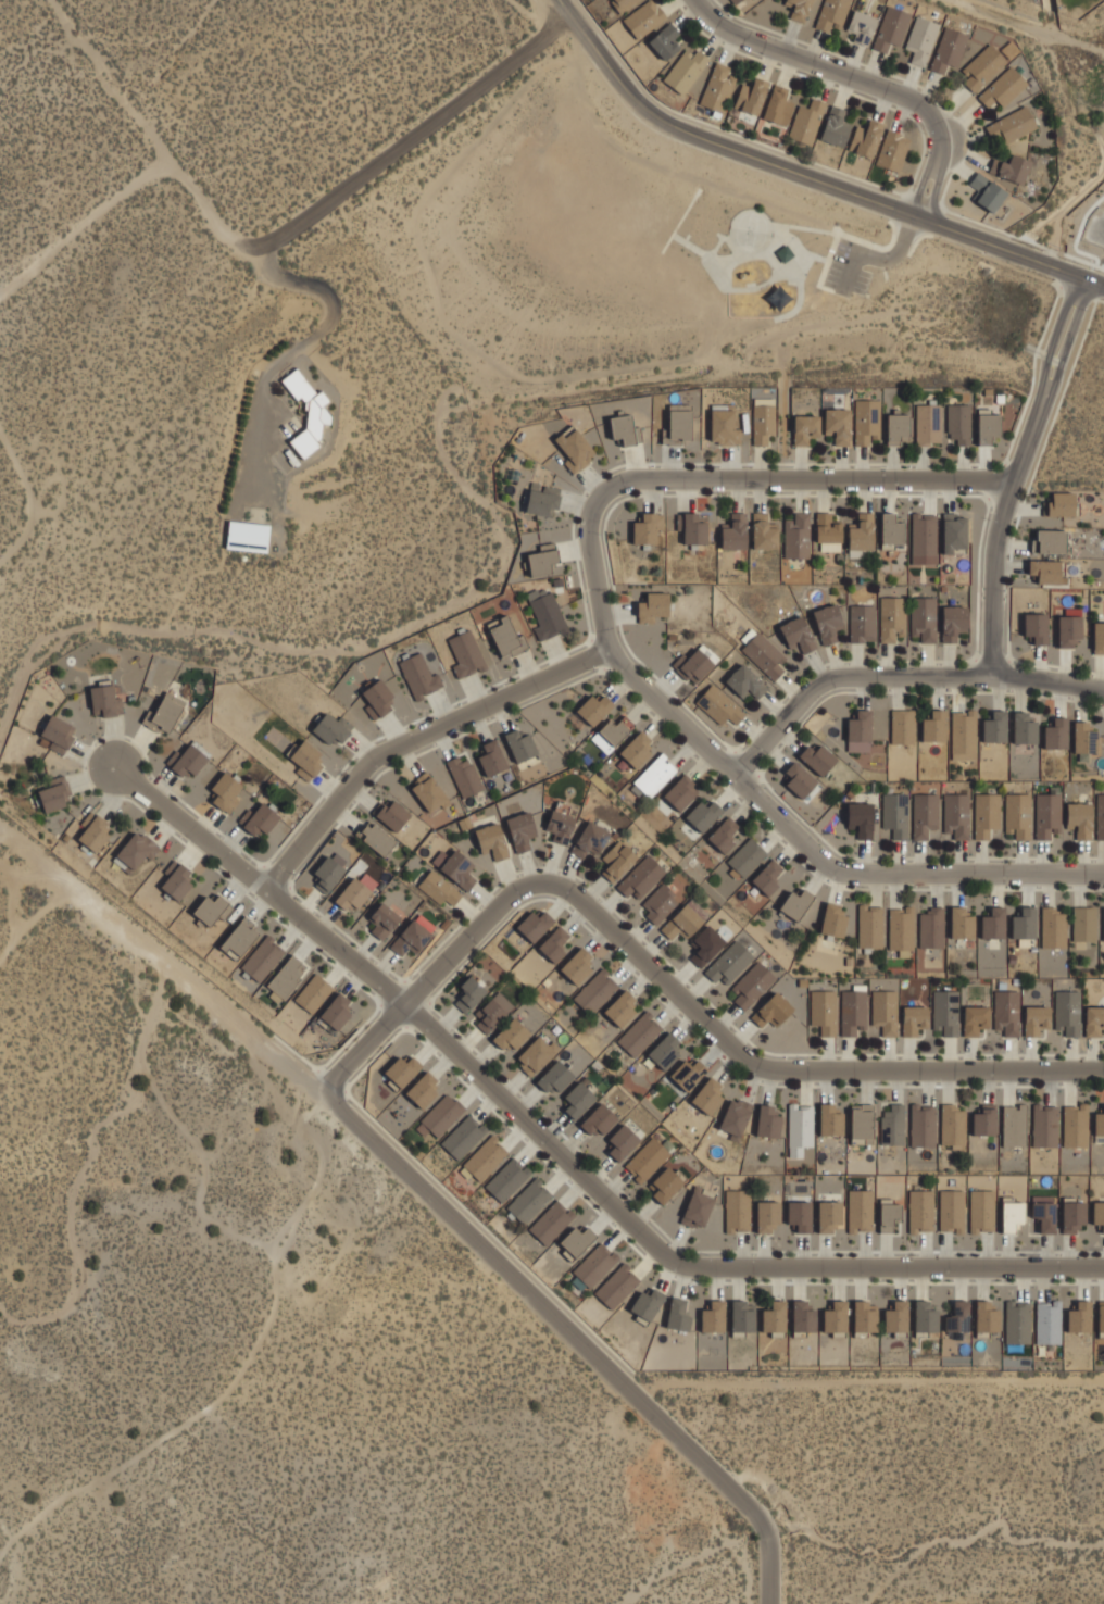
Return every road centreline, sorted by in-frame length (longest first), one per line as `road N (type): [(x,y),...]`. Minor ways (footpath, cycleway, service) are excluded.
road 1 (residential): [(611,651),(389,752),(271,889),(407,1003),(668,1258),(699,1266),(1103,1268)]
road 2 (residential): [(1017,480),(629,480),(595,507),(592,532),(611,651),(830,866),(855,874),(1103,874)]
road 3 (residential): [(325,1090),(509,899),(550,884),(569,890),(764,1068),(1103,1069)]
road 4 (residential): [(325,1090),(757,1516),(770,1540),(771,1603)]
road 5 (tertiary): [(1103,287),(675,127),(625,85),(562,0)]
road 6 (residential): [(0,831),(325,1090)]
road 7 (residential): [(1086,280),(1003,521),(994,677)]
road 8 (residential): [(737,776),(827,682),(994,677),(1103,691)]
road 9 (track): [(576,18),(268,243)]
road 10 (residential): [(694,0),(714,22),(751,40),(912,100),(933,116),(944,139),(920,217)]
road 11 (track): [(268,243),(240,243),(170,162),(53,0)]
road 12 (track): [(170,162),(0,292)]
road 13 (residential): [(118,769),(271,889)]

